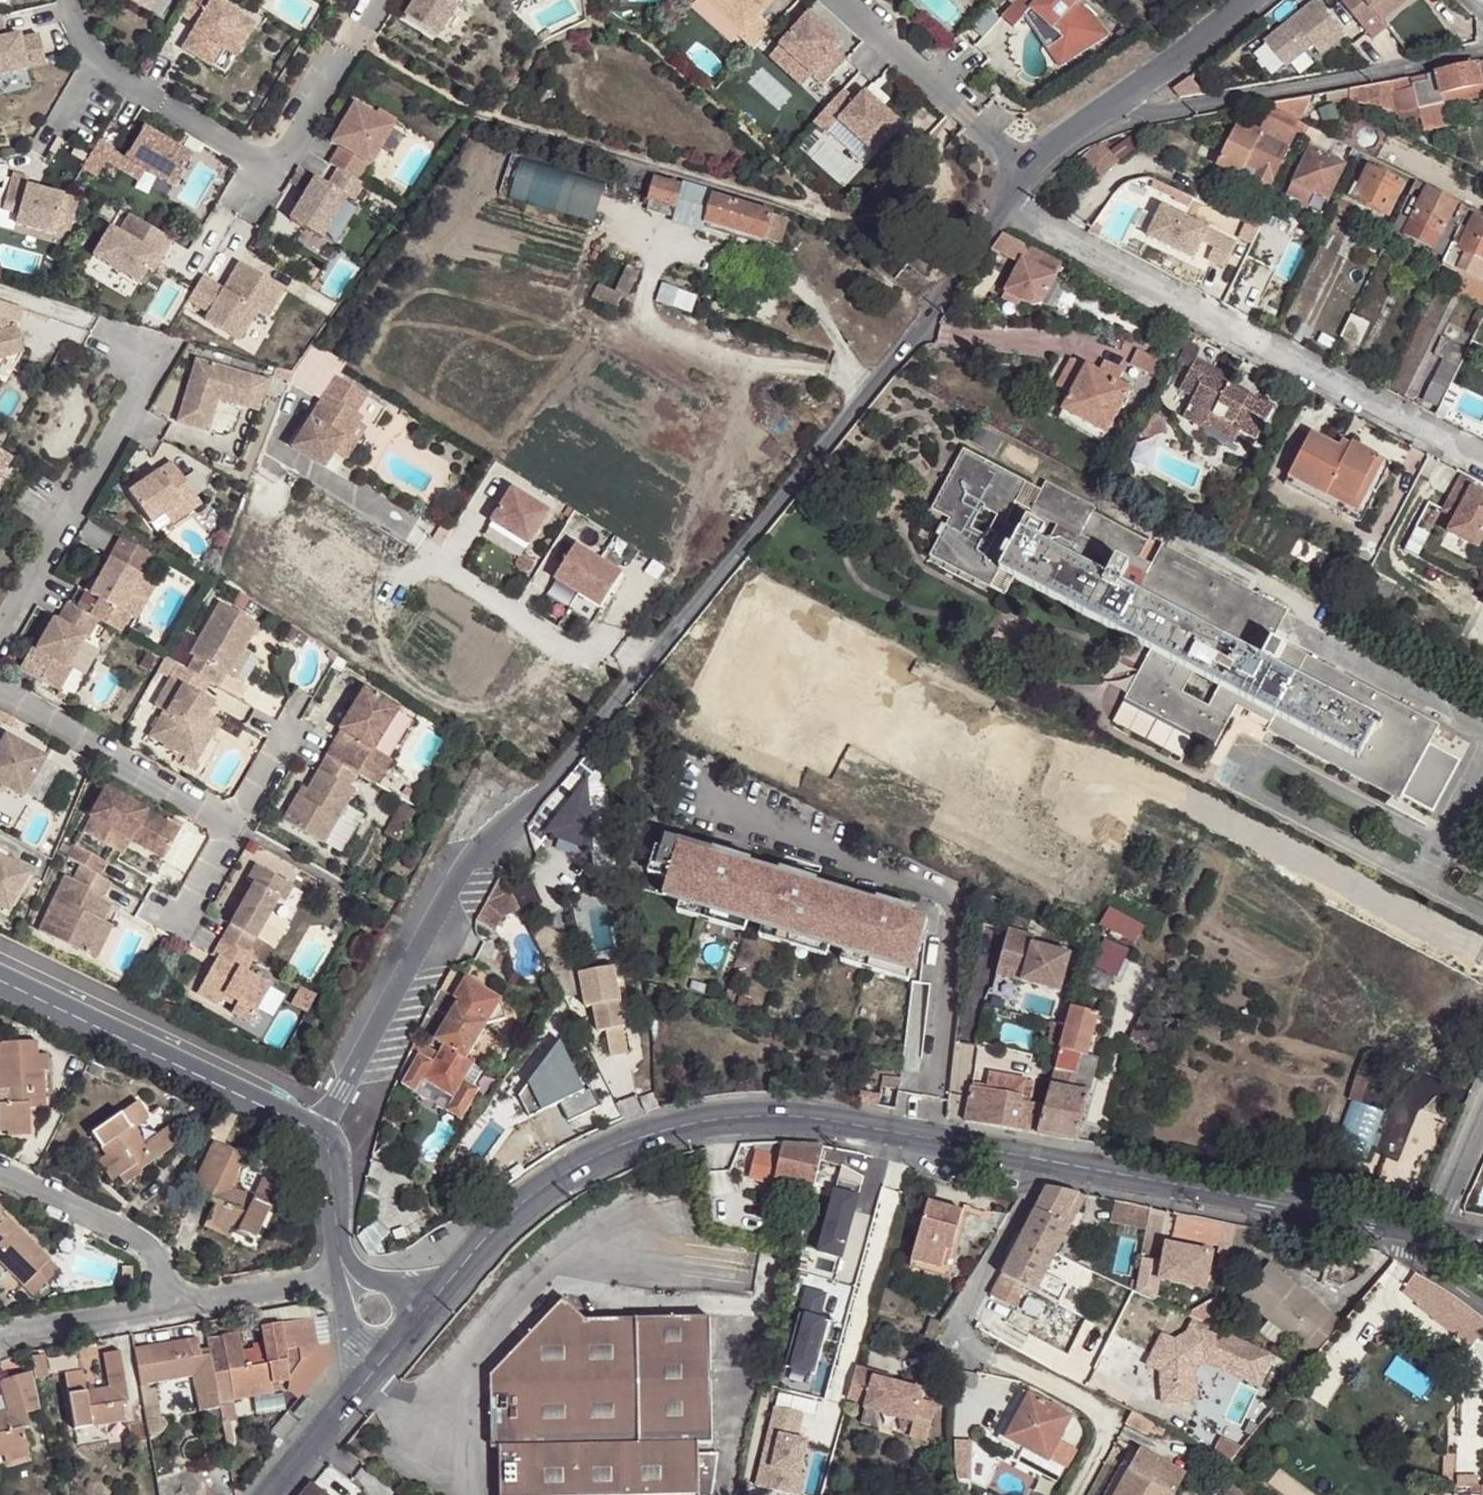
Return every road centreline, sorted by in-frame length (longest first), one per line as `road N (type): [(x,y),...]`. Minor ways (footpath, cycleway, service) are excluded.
road 1 (unclassified): [(1032,168),(554,780),(474,846),(326,1135)]
road 2 (unclassified): [(1042,1162),(811,1120),(690,1121),(580,1167),(493,1234),(438,1296)]
road 3 (residential): [(388,0),(283,157),(262,165),(93,61)]
road 4 (unclassified): [(1482,48),(1336,81),(1105,115)]
road 5 (residential): [(326,1135),(0,975)]
road 6 (unclassified): [(1397,1229),(1042,1162)]
road 7 (residential): [(1032,168),(843,0)]
road 8 (residential): [(981,1359),(962,1342),(965,1306),(1042,1162)]
road 9 (unclassified): [(1105,115),(1247,0)]
road 10 (unclassified): [(334,1239),(355,1394)]
road 11 (unclassified): [(355,1394),(270,1494)]
road 12 (unclassified): [(438,1296),(355,1394)]
road 13 (unclassified): [(438,1296),(364,1273),(334,1239)]

